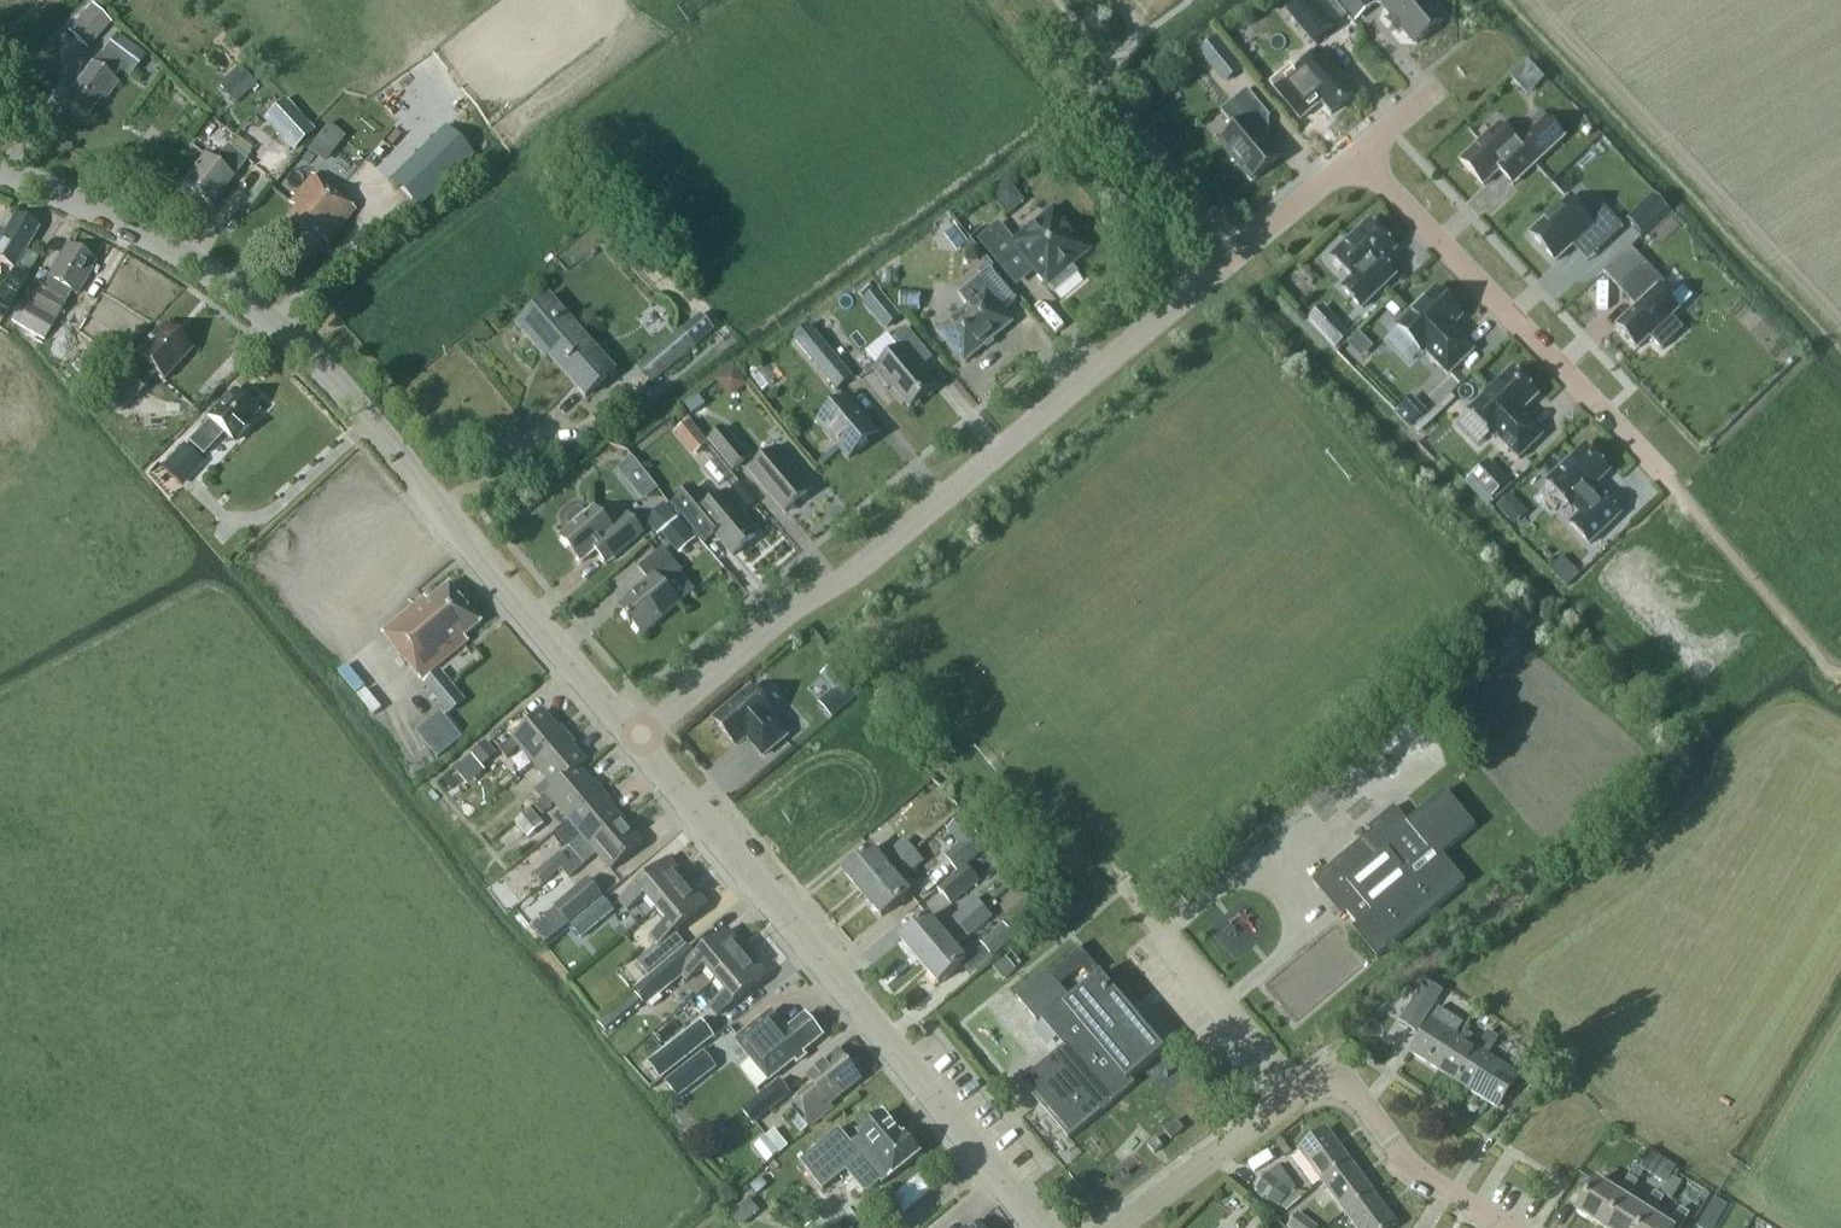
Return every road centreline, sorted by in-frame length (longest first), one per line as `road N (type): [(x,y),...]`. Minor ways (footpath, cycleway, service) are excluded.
road 1 (residential): [(637,740),(793,607),(907,529),(1356,155)]
road 2 (tertiary): [(637,740),(293,339),(148,235),(0,170)]
road 3 (tertiary): [(1041,1227),(637,740)]
road 4 (residential): [(1117,1227),(1297,1095),(1327,1083),(1357,1094),(1414,1167),(1508,1227)]
road 5 (residential): [(1356,155),(1668,480)]
road 6 (track): [(1242,250),(1109,106),(1108,74),(1133,26),(1114,0)]

